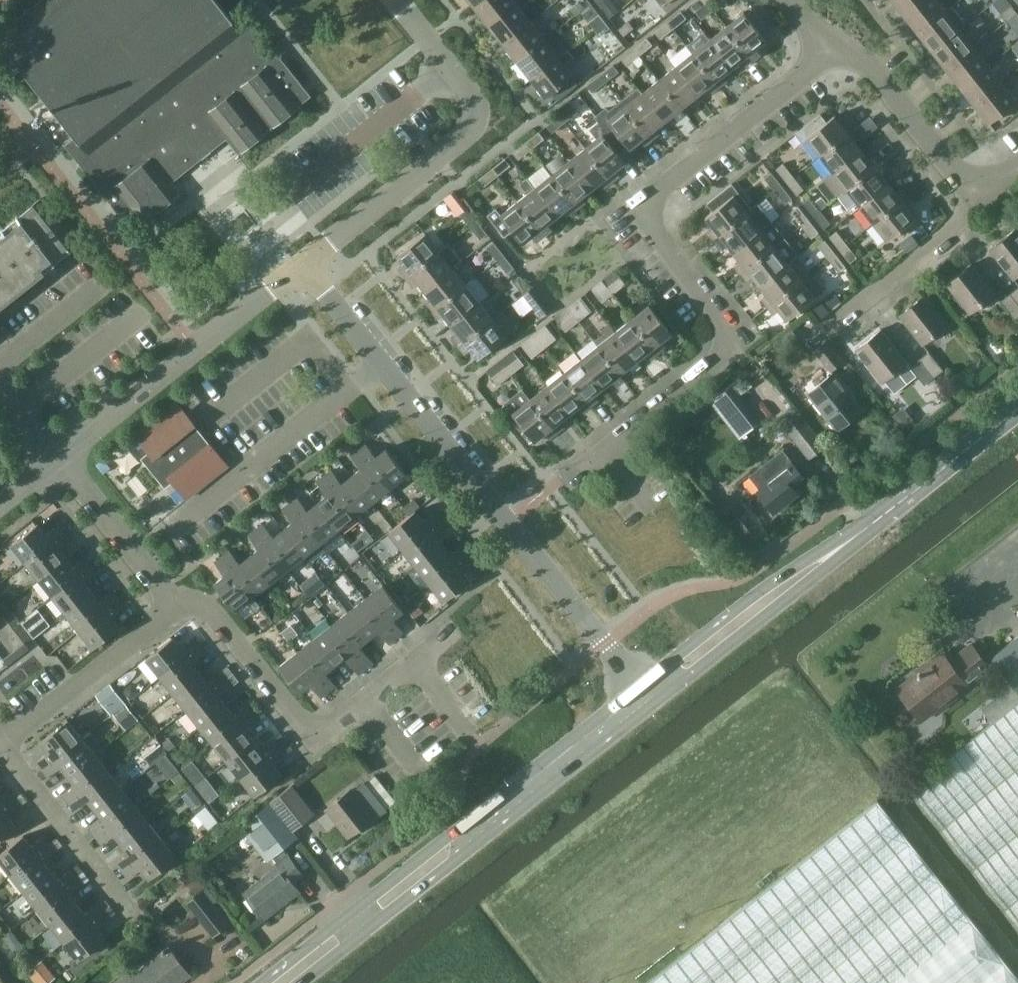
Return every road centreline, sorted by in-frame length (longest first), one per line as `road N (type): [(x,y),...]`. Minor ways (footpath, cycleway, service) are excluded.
road 1 (residential): [(559,478),(712,366),(729,342),(727,326),(638,212),(842,50)]
road 2 (tertiary): [(639,685),(302,266)]
road 3 (secondary): [(639,685),(262,982)]
road 4 (secondary): [(300,982),(654,704)]
road 5 (tertiary): [(302,266),(461,141),(475,119),(474,96),(400,0)]
road 6 (residential): [(450,633),(316,737),(221,622),(200,608),(178,609)]
road 7 (residential): [(59,457),(302,266)]
road 8 (secondary): [(877,520),(761,590),(639,685)]
road 9 (secondary): [(654,704),(877,520)]
road 10 (residential): [(178,609),(3,745)]
road 11 (residential): [(129,910),(3,745)]
road 12 (residential): [(974,199),(883,78),(842,50)]
road 13 (residential): [(178,609),(59,457)]
road 14 (residential): [(840,320),(944,240),(974,199)]
road 15 (secondary): [(877,520),(1017,408)]

